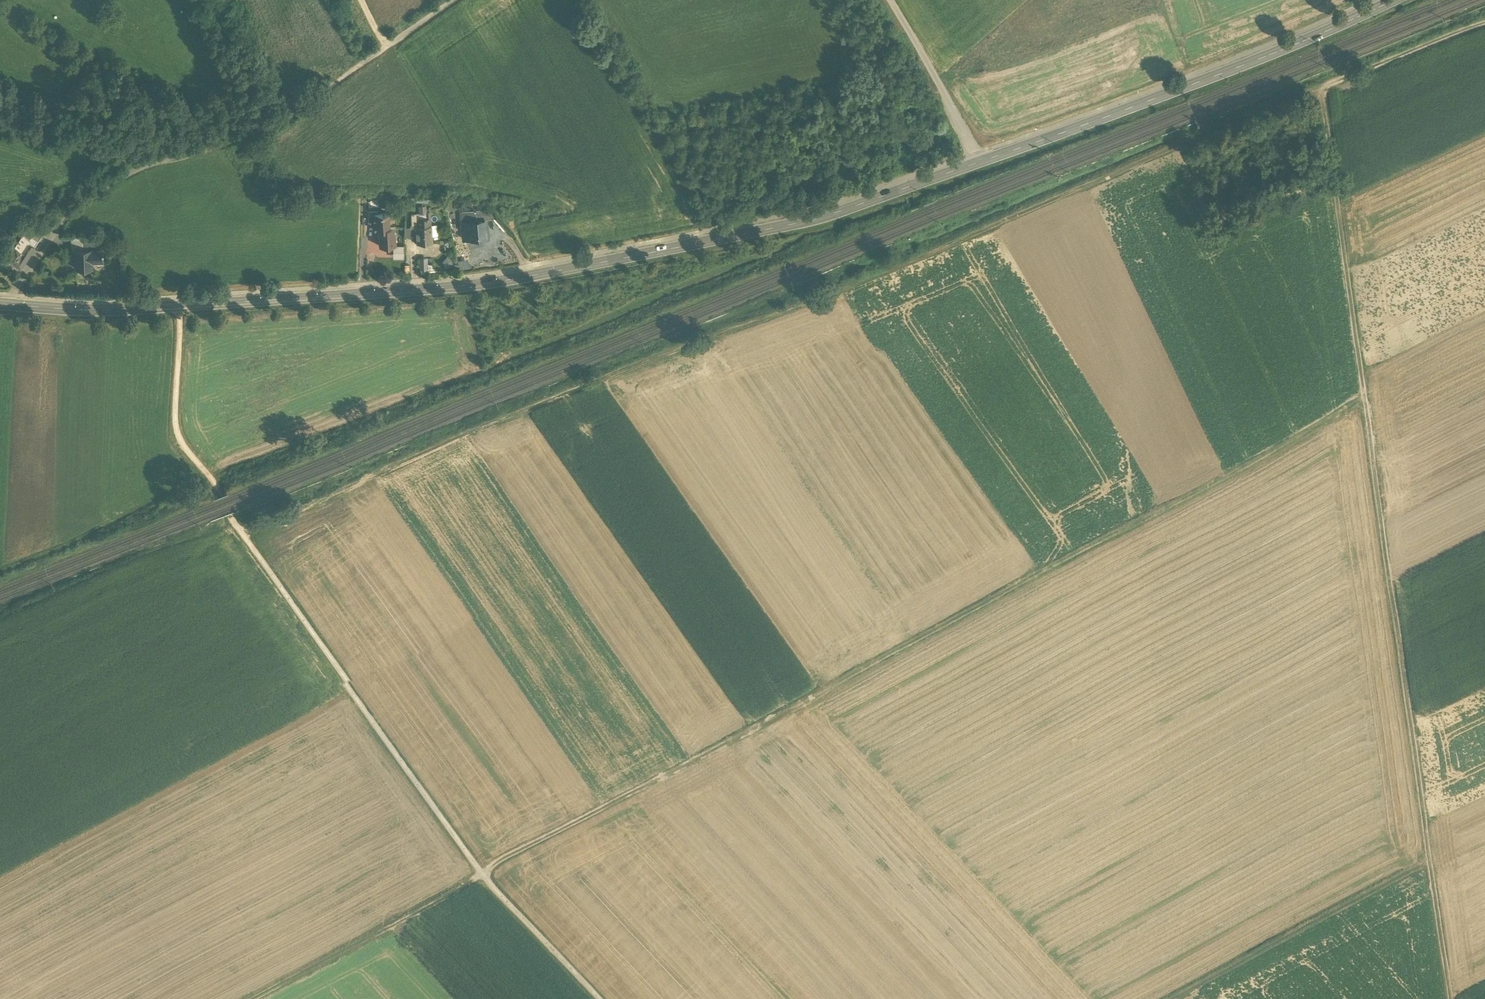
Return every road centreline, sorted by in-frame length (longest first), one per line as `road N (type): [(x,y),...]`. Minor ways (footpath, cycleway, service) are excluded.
road 1 (secondary): [(0,307),(95,312),(518,282),(830,219),(1188,87),(1394,0)]
road 2 (track): [(1458,998),(1365,399),(777,728)]
road 3 (track): [(247,540),(459,432),(961,244),(1184,143)]
road 4 (track): [(599,998),(488,880),(181,442),(178,307)]
road 5 (track): [(273,998),(777,728)]
road 6 (track): [(64,221),(145,165),(228,143),(285,117),(456,0)]
road 7 (track): [(1365,399),(1320,88)]
road 8 (track): [(1438,866),(1188,998)]
road 9 (track): [(0,12),(160,101),(168,159)]
road 10 (track): [(889,0),(982,164)]

